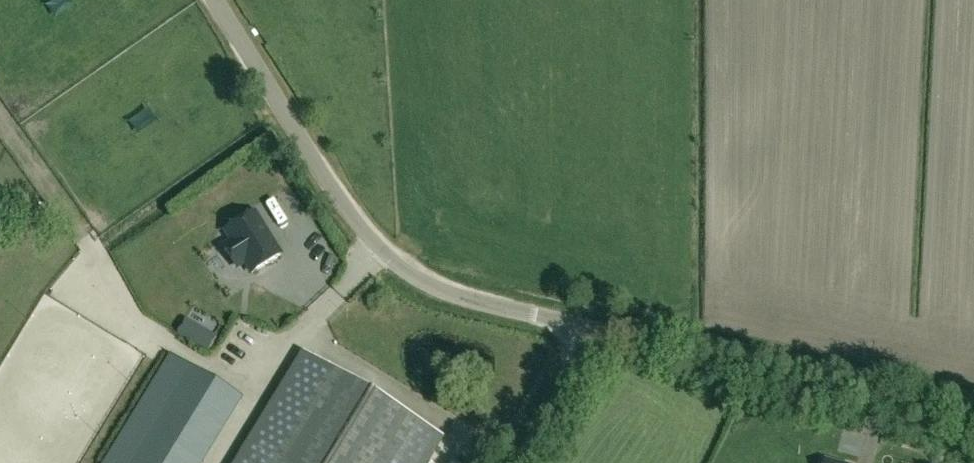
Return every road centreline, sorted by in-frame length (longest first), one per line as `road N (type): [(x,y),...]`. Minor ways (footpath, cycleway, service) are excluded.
road 1 (unclassified): [(593,329),(454,295),(396,264),(354,222),(213,0)]
road 2 (unclassified): [(973,411),(593,329)]
road 3 (track): [(0,118),(90,244)]
road 4 (unclassified): [(522,462),(593,329)]

